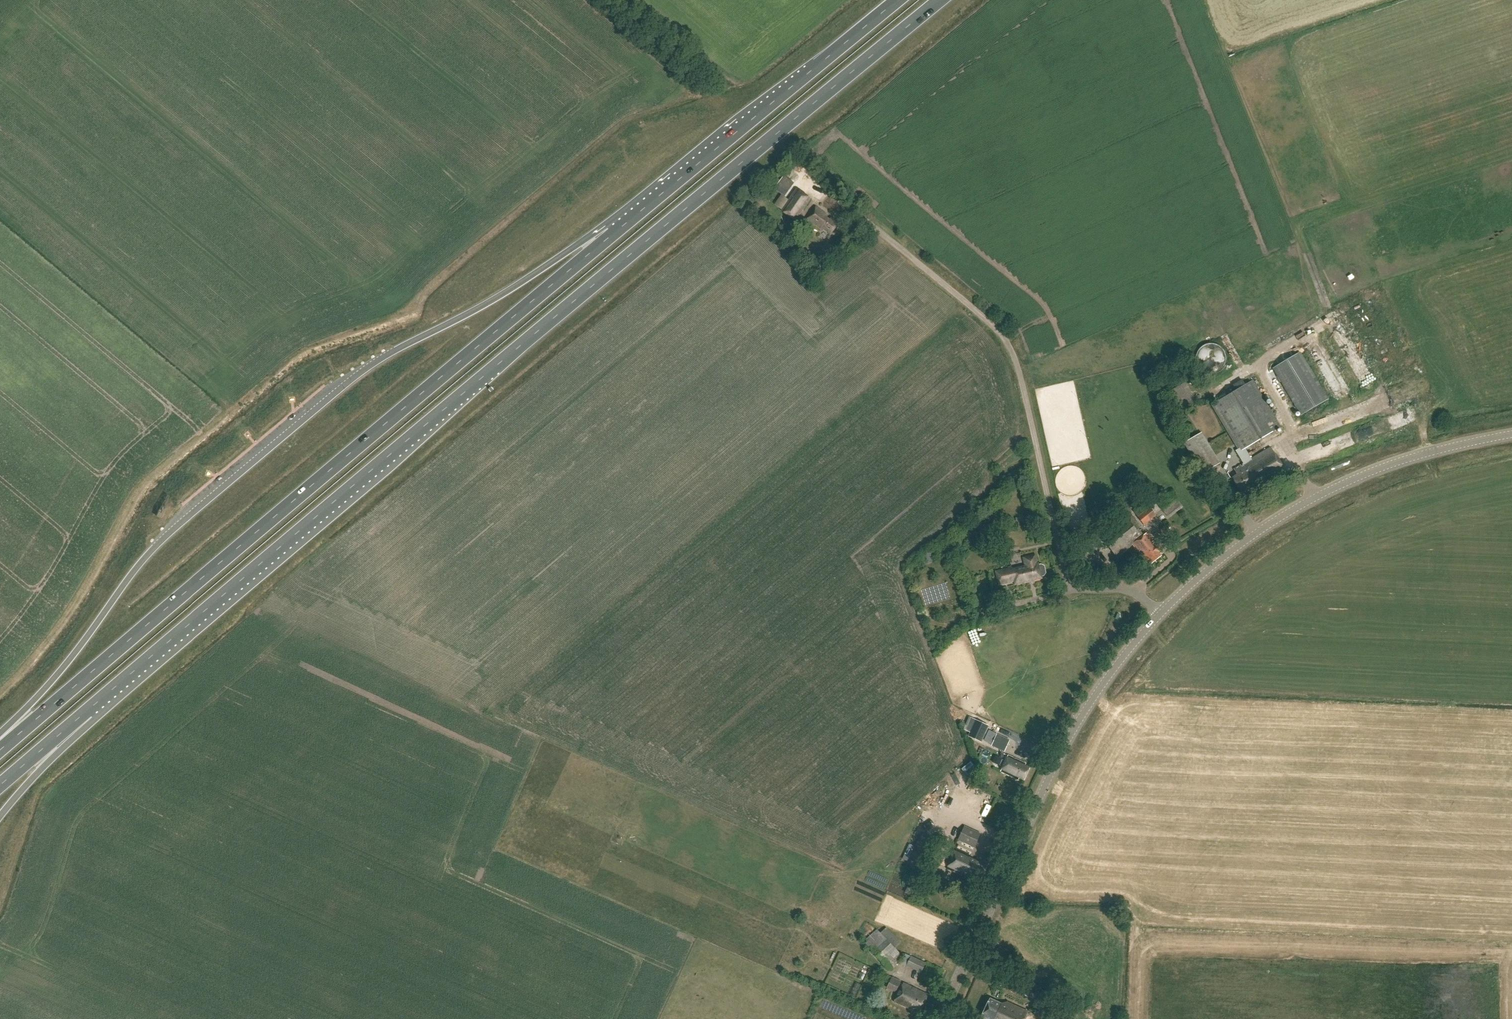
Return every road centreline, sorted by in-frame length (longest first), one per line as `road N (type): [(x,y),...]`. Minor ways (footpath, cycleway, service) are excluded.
road 1 (trunk): [(108,693),(940,0)]
road 2 (trunk): [(649,204),(0,750)]
road 3 (unclassified): [(1162,612),(1122,590),(1087,590),(1067,579),(1016,353),(998,327),(855,210)]
road 4 (tertiary): [(941,1018),(1078,726),(1162,612)]
road 5 (tertiary): [(1162,612),(1284,514),(1366,474),(1511,436)]
road 6 (trunk): [(897,0),(649,204)]
road 7 (trunk): [(649,204),(396,350)]
road 8 (trunk): [(155,546),(54,680),(0,733)]
road 9 (trunk): [(0,816),(95,718),(108,693)]
road 10 (trunk): [(0,785),(108,693)]

